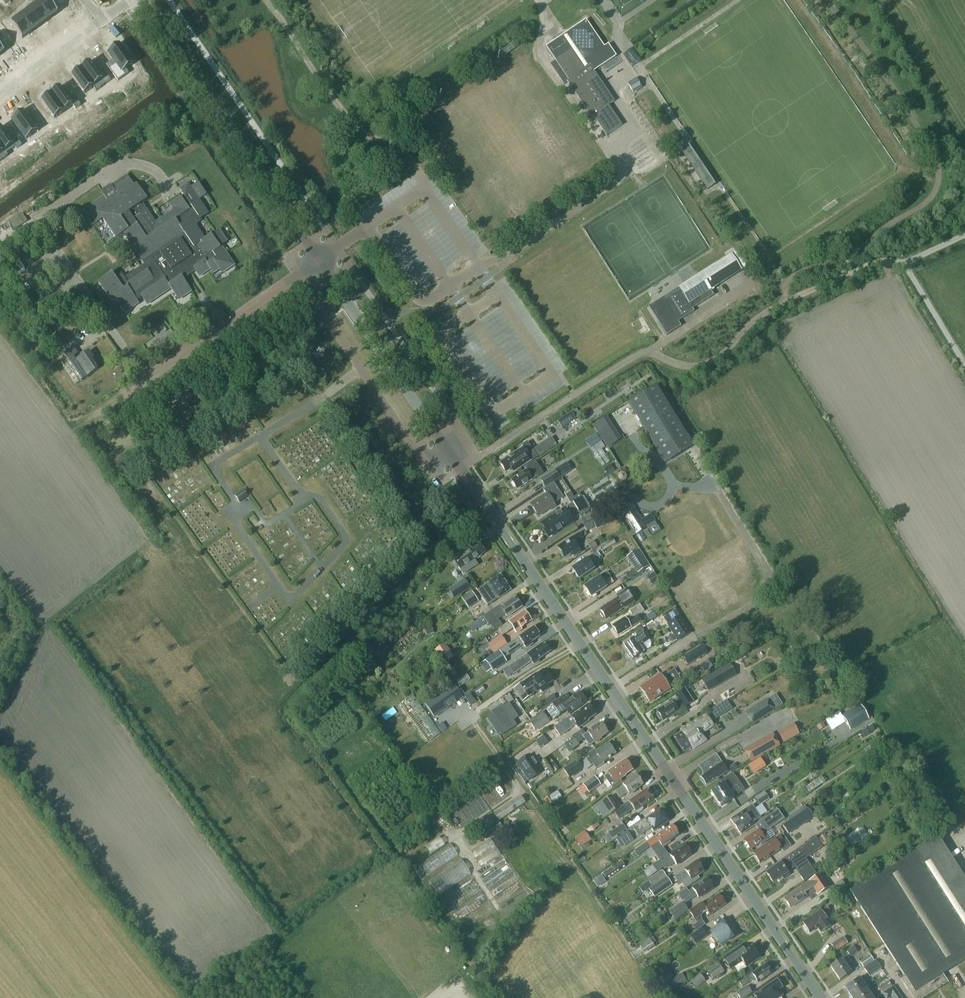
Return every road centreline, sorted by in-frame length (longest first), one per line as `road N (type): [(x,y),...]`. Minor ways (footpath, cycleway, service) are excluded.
road 1 (tertiary): [(821,997),(318,260)]
road 2 (track): [(491,449),(641,351),(709,363),(785,300),(870,264),(909,263)]
road 3 (tertiary): [(318,260),(141,0)]
road 4 (unclassified): [(122,395),(318,260)]
road 5 (residential): [(98,21),(0,92)]

